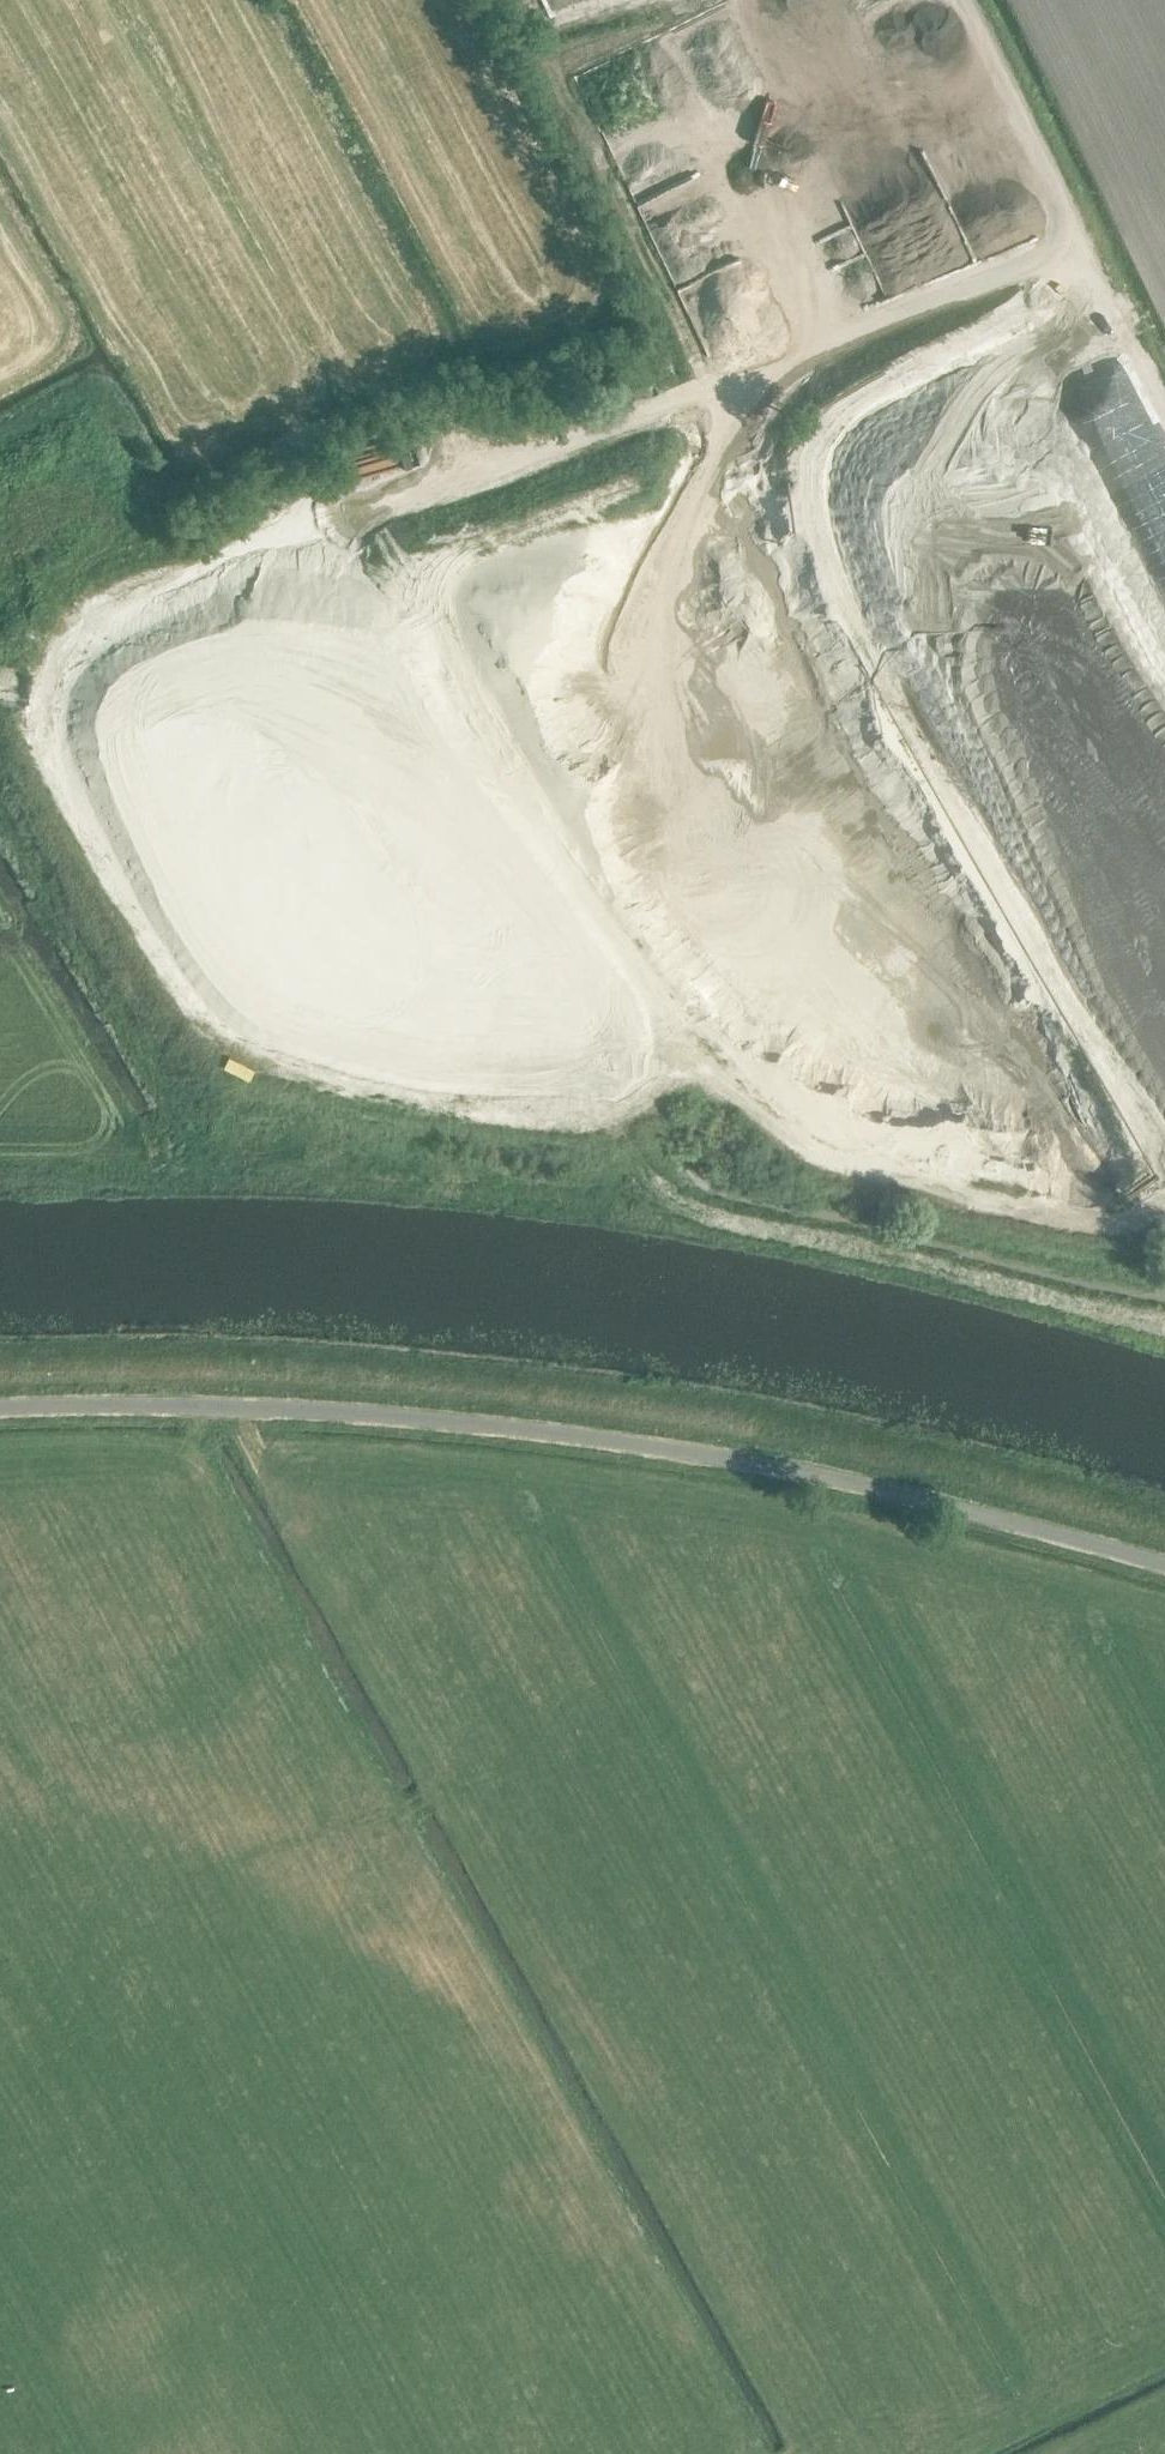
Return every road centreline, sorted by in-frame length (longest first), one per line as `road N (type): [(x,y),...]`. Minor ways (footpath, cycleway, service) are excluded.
road 1 (unclassified): [(1164,1563),(883,1488),(495,1423),(265,1407),(0,1408)]
road 2 (track): [(1068,237),(1164,414)]

